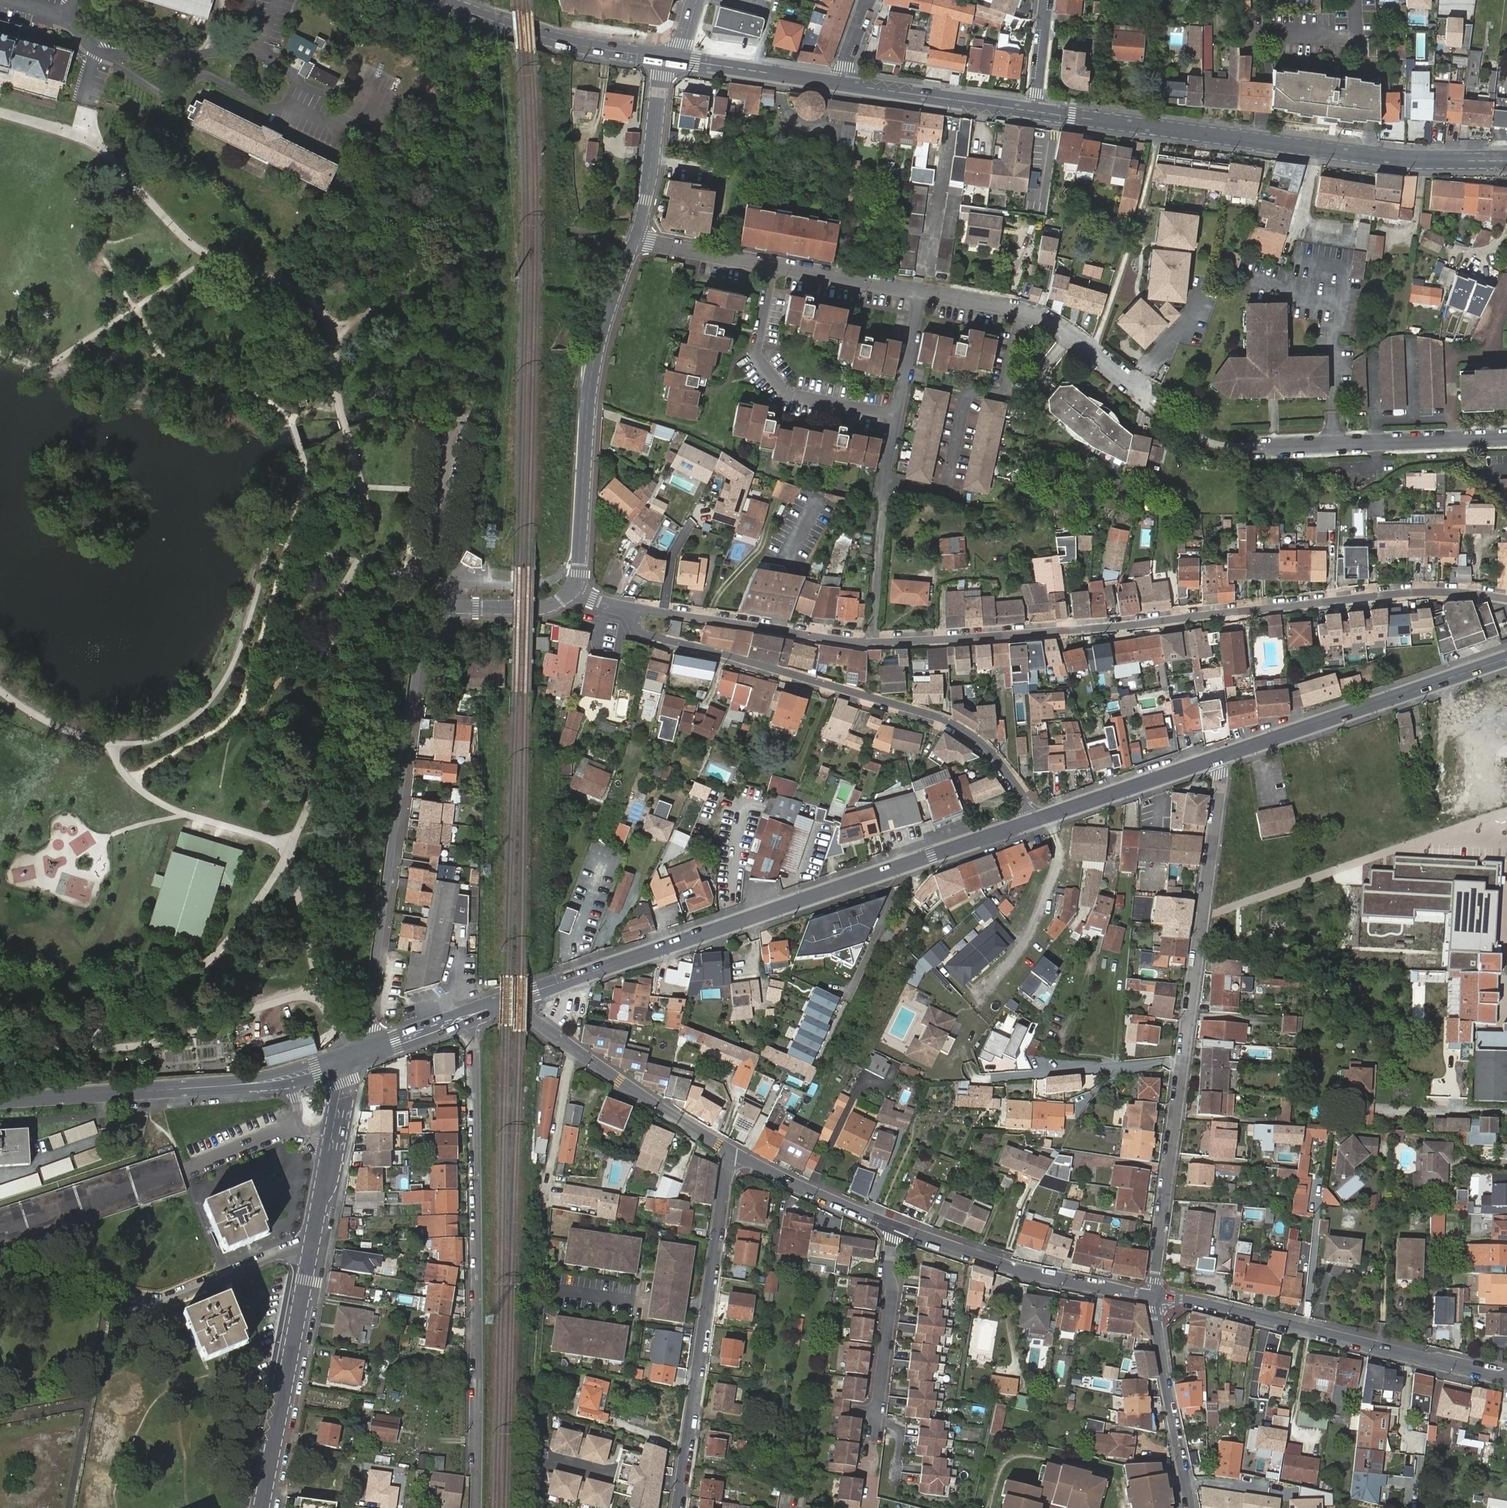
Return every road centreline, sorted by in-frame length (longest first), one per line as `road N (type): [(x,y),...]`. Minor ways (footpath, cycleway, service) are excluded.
road 1 (residential): [(1506,599),(1400,593),(873,643)]
road 2 (tertiary): [(574,588),(536,609),(446,609),(418,659),(367,1017),(371,1050)]
road 3 (secondary): [(1034,820),(520,997)]
road 4 (residential): [(1153,1296),(1221,774),(1216,758)]
road 5 (residential): [(464,1018),(473,1049),(476,1507)]
road 6 (secondary): [(1034,108),(1379,153),(1506,157)]
road 7 (residential): [(635,613),(642,634),(941,719),(1000,763),(1034,820)]
road 8 (tertiary): [(264,1507),(345,1081),(338,1062)]
road 9 (tertiary): [(1506,1378),(1153,1296)]
road 10 (tertiary): [(635,238),(590,386),(574,588)]
road 11 (residential): [(677,1507),(717,1228),(736,1155)]
road 12 (secondary): [(0,1101),(257,1083),(338,1062)]
road 13 (secondary): [(1506,659),(1216,758)]
road 14 (residential): [(1021,310),(1007,388),(963,395),(944,493),(887,481)]
road 15 (tertiary): [(1153,1296),(1024,1272),(894,1227)]
road 16 (residential): [(899,415),(795,395),(758,361),(772,265)]
road 17 (residential): [(1254,446),(1506,438)]
road 18 (secondary): [(671,59),(582,47),(435,0)]
road 19 (residential): [(873,643),(635,613)]
road 20 (residential): [(1153,1296),(1192,1507)]
road 21 (residential): [(894,1227),(874,1440)]
road 22 (secondary): [(840,83),(1034,108)]
road 23 (secondary): [(1216,758),(1034,820)]
road 24 (tertiary): [(736,1155),(576,1051)]
road 25 (tertiary): [(671,59),(660,75),(635,238)]
road 26 (tertiary): [(894,1227),(736,1155)]
road 27 (secondary): [(671,59),(840,83)]
road 28 (unclassified): [(873,643),(887,481)]
road 29 (residential): [(772,265),(923,292)]
road 30 (residential): [(576,1051),(544,1201)]
road 31 (unknown): [(1437,683),(1440,834)]
road 32 (residential): [(1021,310),(1137,390)]
road 33 (residential): [(635,238),(772,265)]
road 34 (residential): [(923,292),(899,415)]

